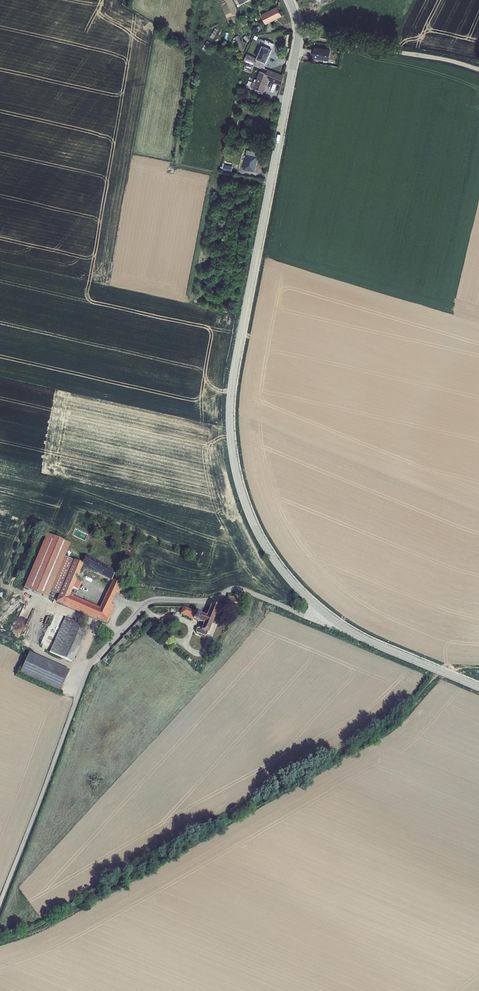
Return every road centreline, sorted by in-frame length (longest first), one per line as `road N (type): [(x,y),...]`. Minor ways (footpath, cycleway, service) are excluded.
road 1 (tertiary): [(346,624),(285,570),(257,524),(238,476),(232,419),(300,36)]
road 2 (unclassified): [(346,624),(245,589),(207,601),(149,603),(92,664),(0,907)]
road 3 (unclassified): [(300,36),(478,69)]
road 4 (tertiary): [(478,684),(346,624)]

